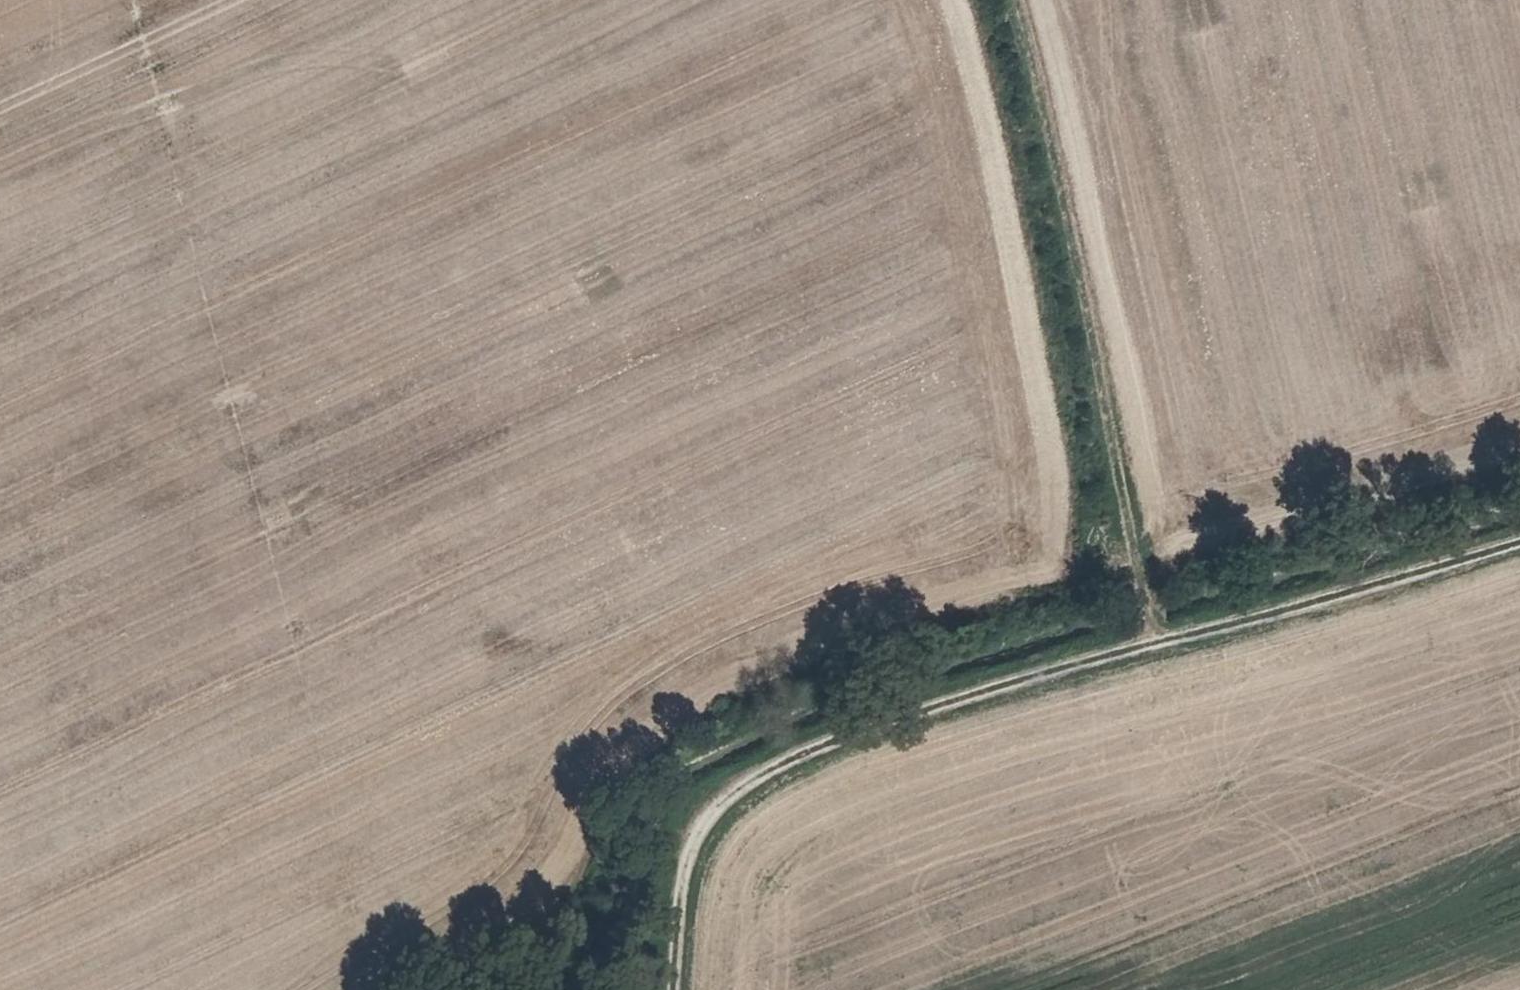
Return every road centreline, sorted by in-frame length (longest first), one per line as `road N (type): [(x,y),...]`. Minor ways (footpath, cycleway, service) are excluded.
road 1 (track): [(666,989),(671,892),(694,835),(724,797),(791,756),(1519,543)]
road 2 (track): [(1165,643),(1035,0)]

